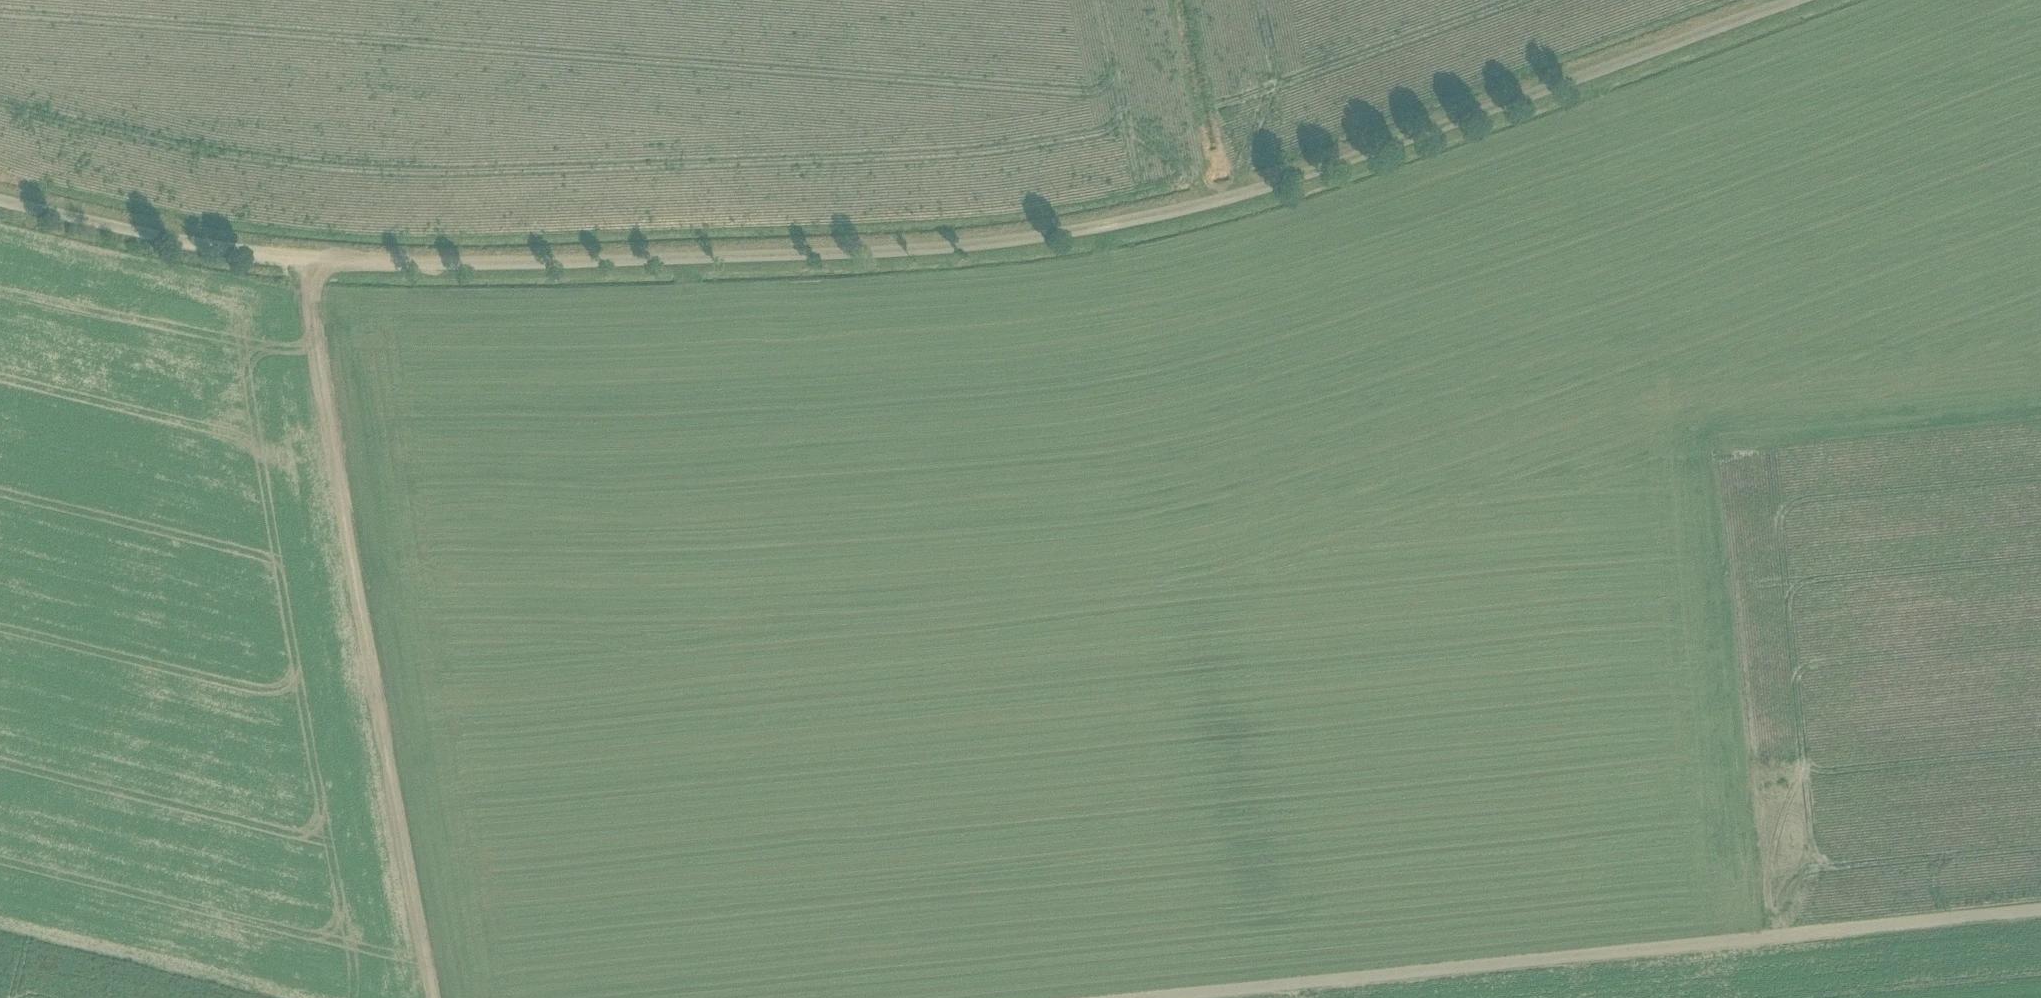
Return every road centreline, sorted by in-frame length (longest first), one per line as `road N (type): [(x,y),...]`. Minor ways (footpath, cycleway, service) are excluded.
road 1 (unclassified): [(0,203),(180,242),(401,264),(957,248),(1080,231),(1249,193),(1796,0)]
road 2 (unclassified): [(1136,997),(2040,909)]
road 3 (track): [(430,997),(305,259)]

